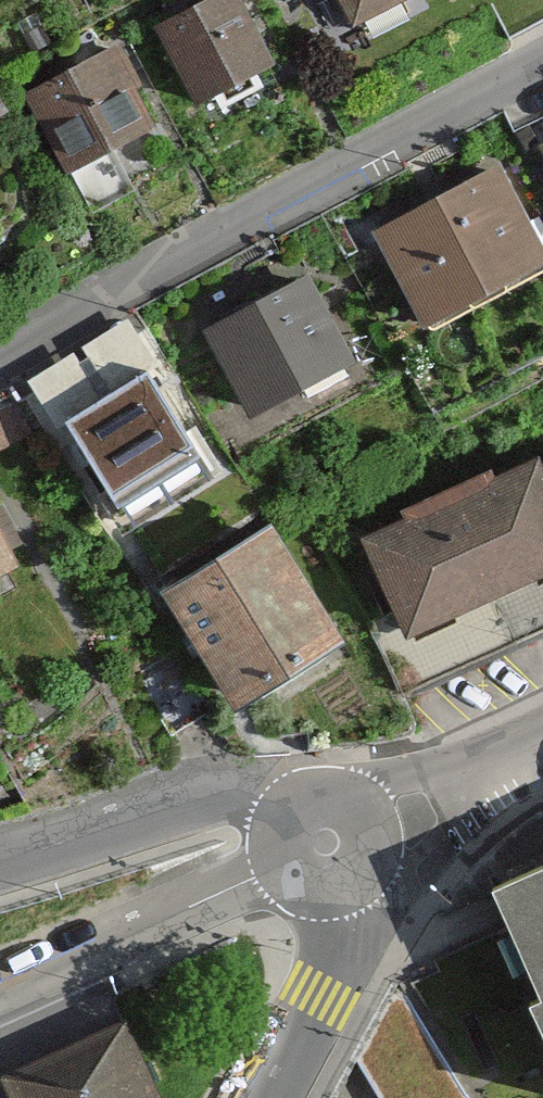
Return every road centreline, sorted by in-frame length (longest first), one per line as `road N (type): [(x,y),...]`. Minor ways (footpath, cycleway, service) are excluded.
road 1 (residential): [(0,365),(542,70)]
road 2 (residential): [(327,842),(0,1000)]
road 3 (residential): [(0,866),(178,812),(268,809),(327,842)]
road 4 (residential): [(327,842),(345,947),(268,1097)]
road 5 (residential): [(542,744),(327,842)]

